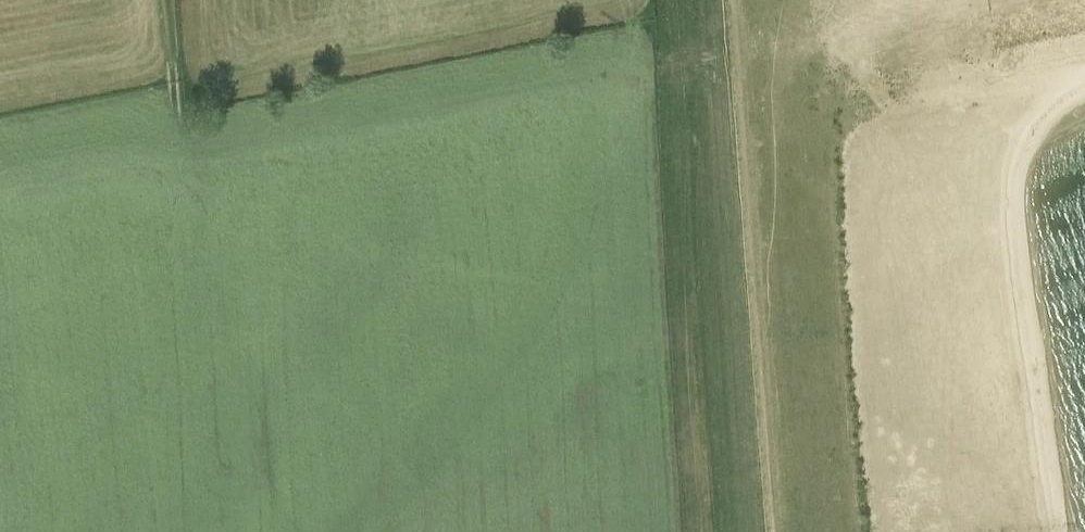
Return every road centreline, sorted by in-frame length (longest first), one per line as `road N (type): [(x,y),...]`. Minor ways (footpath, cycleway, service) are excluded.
road 1 (track): [(773,134),(753,0)]

